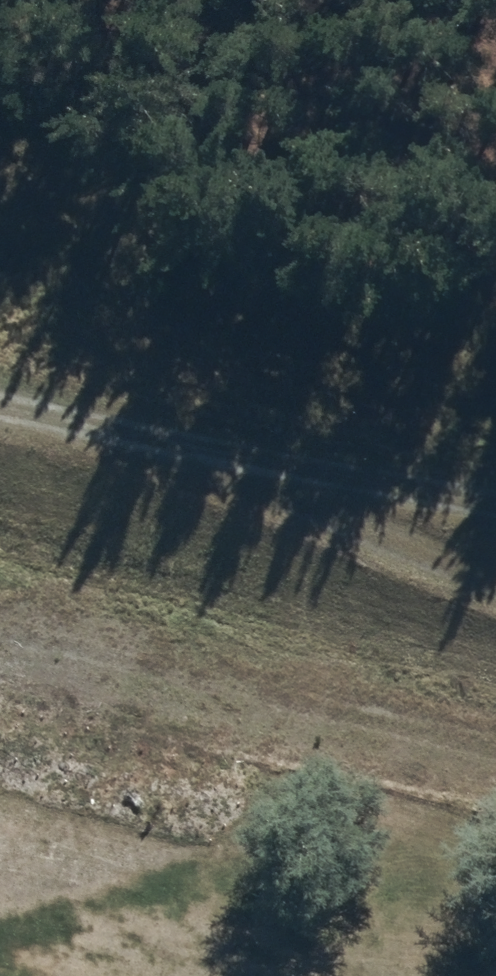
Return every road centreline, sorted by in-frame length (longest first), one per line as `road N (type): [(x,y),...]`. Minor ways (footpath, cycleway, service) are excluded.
road 1 (track): [(495,582),(135,444),(0,347)]
road 2 (track): [(0,642),(495,767)]
road 3 (track): [(0,415),(495,516)]

